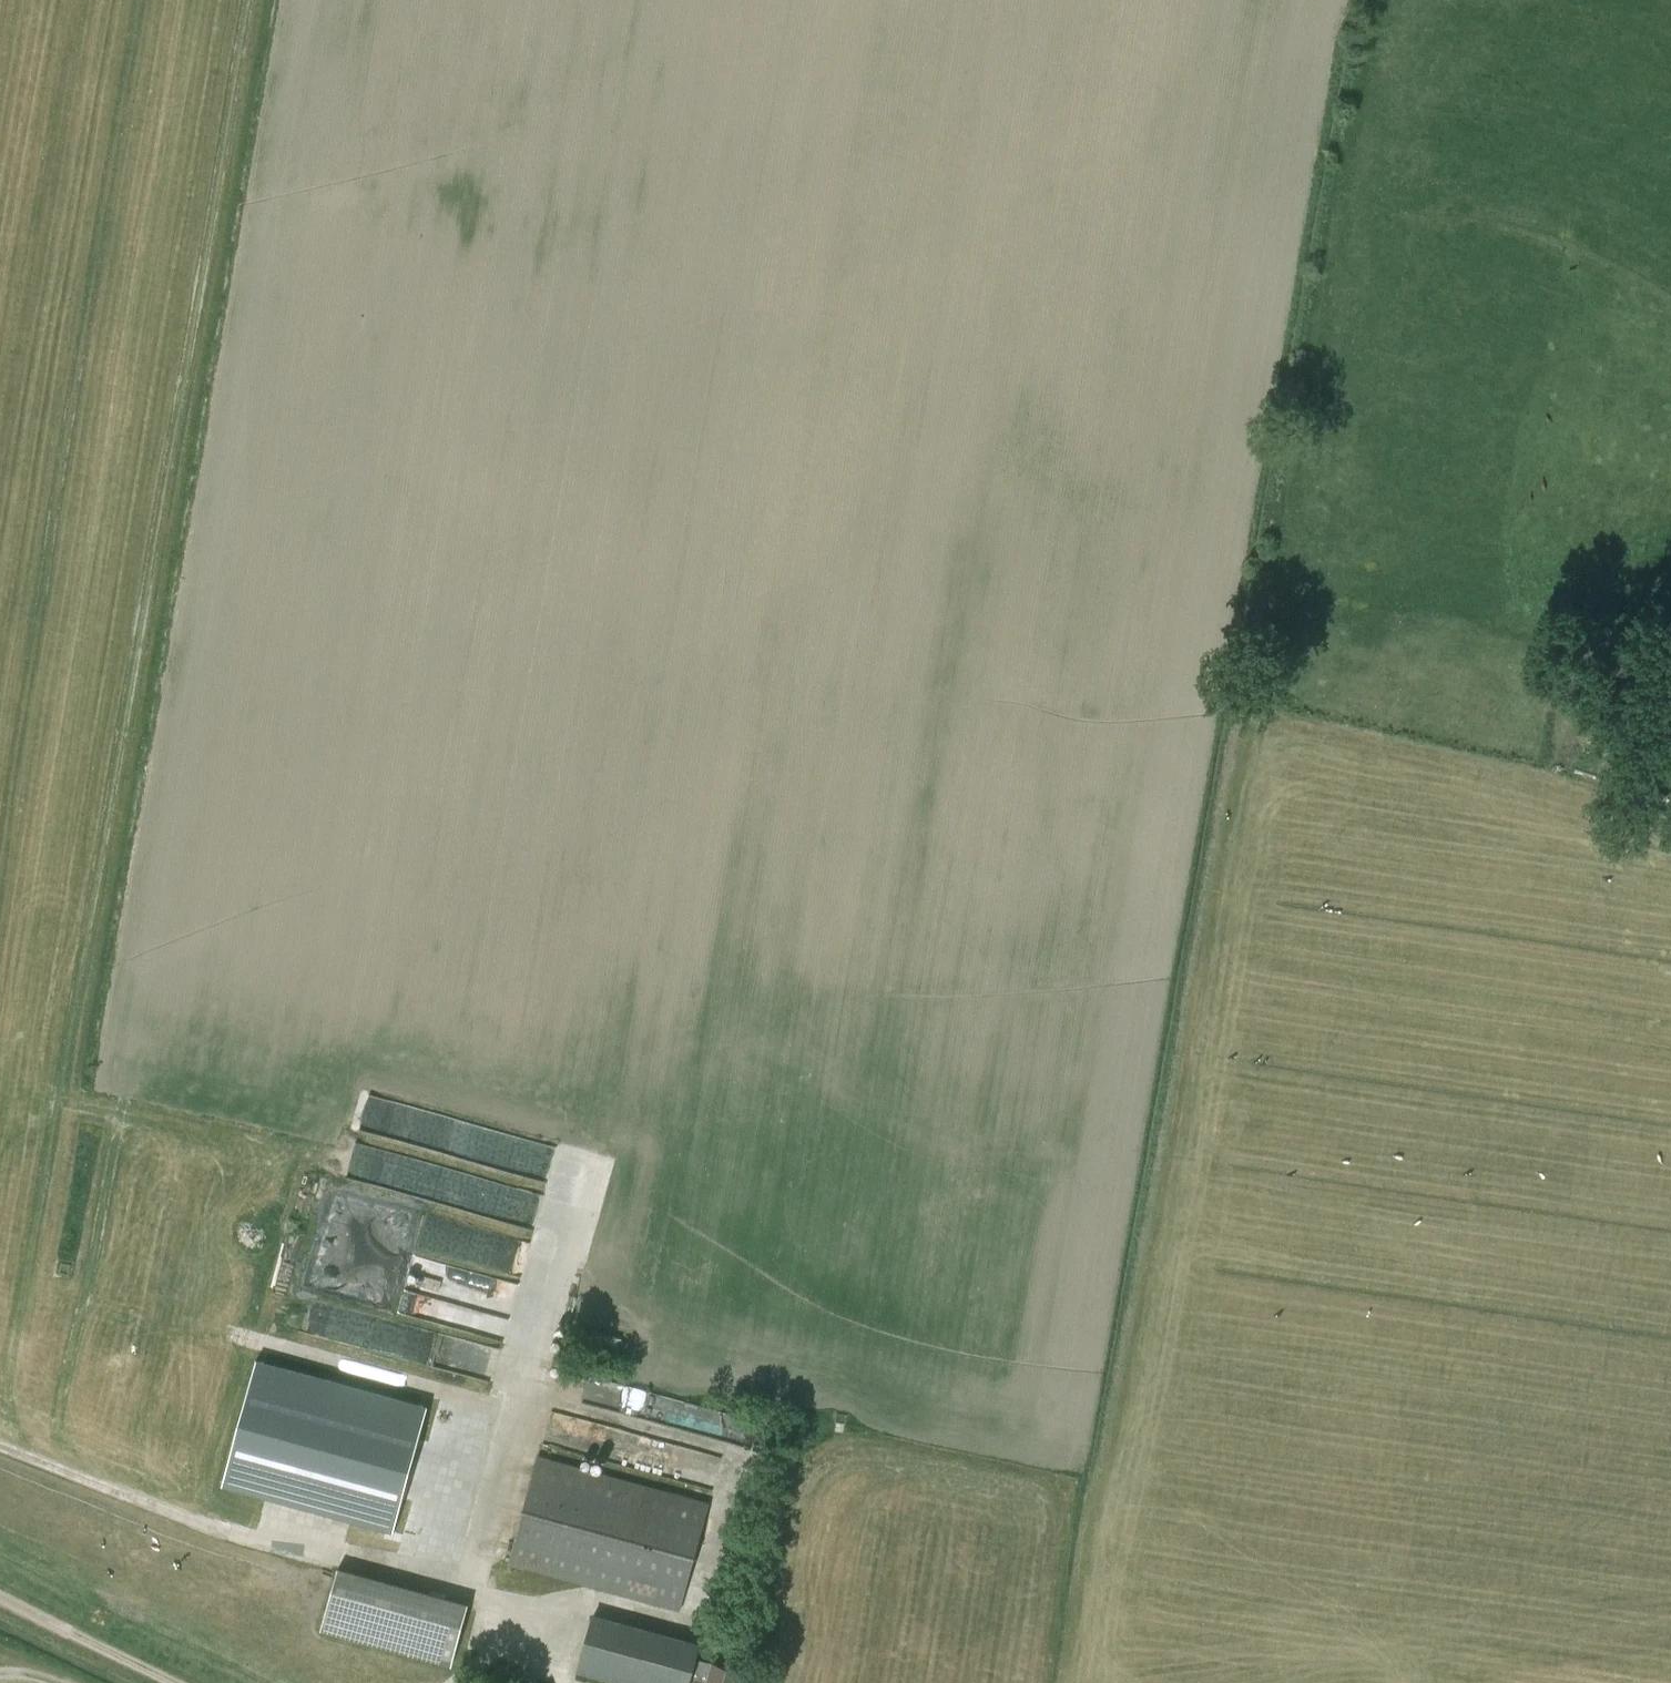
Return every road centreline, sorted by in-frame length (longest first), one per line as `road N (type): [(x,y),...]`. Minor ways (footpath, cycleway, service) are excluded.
road 1 (track): [(172,1682),(0,1598)]

